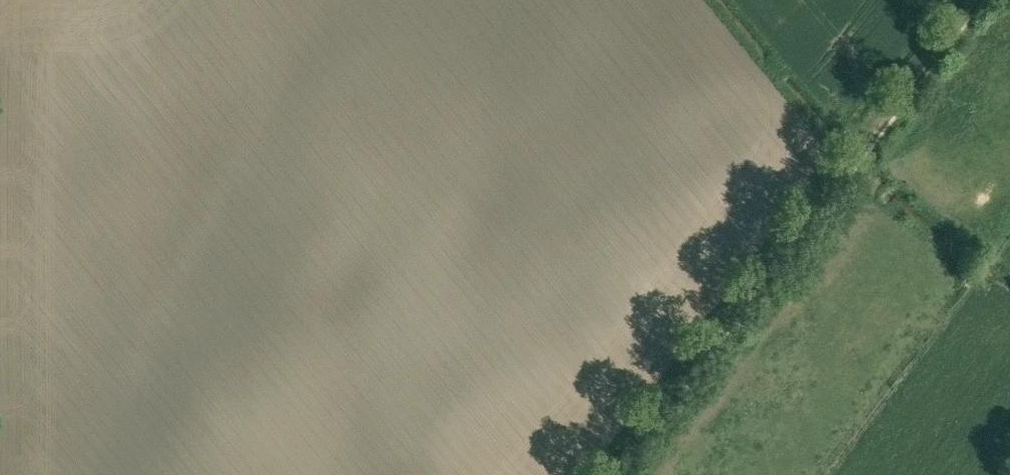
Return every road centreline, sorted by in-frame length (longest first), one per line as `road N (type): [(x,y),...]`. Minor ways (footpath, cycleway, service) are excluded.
road 1 (track): [(609,474),(974,0)]

